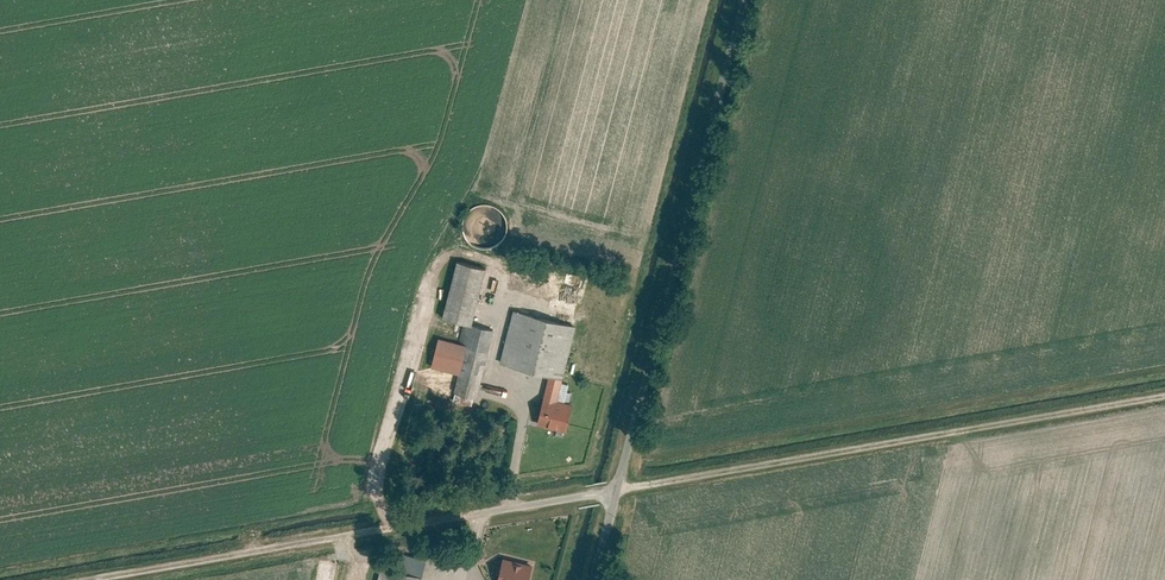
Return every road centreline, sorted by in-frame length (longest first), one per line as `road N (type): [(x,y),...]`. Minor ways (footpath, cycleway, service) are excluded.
road 1 (unclassified): [(591,579),(742,0)]
road 2 (track): [(616,484),(1164,390)]

